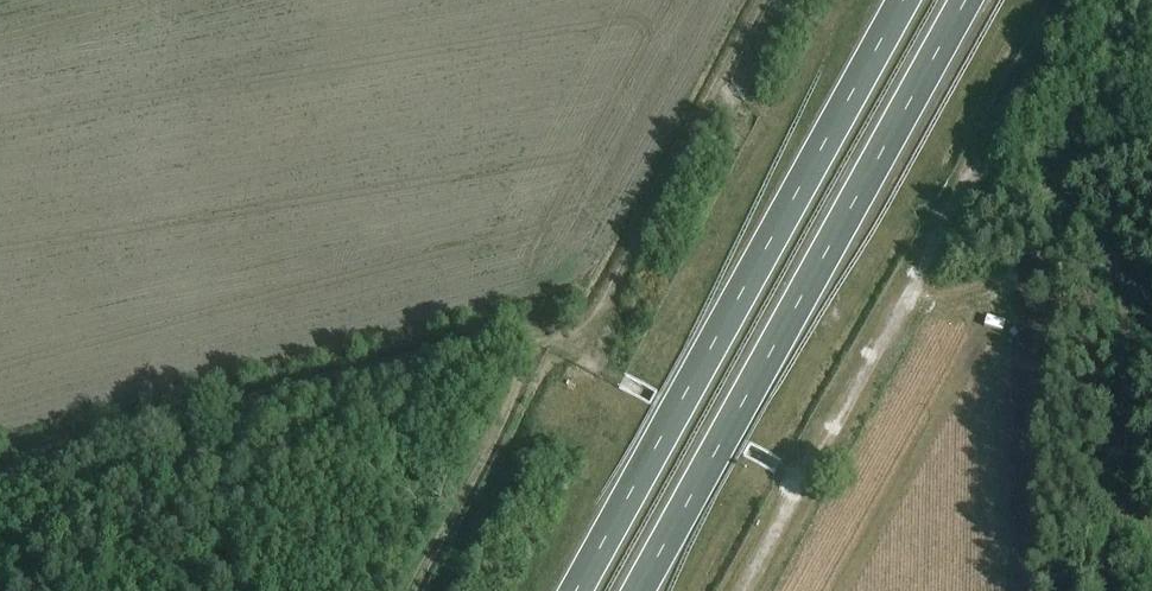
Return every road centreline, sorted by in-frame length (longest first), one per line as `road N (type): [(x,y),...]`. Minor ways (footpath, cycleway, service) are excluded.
road 1 (trunk): [(641,590),(969,0)]
road 2 (trunk): [(904,0),(576,590)]
road 3 (track): [(803,483),(970,183)]
road 4 (track): [(1074,0),(970,183)]
road 5 (track): [(746,590),(803,483)]

